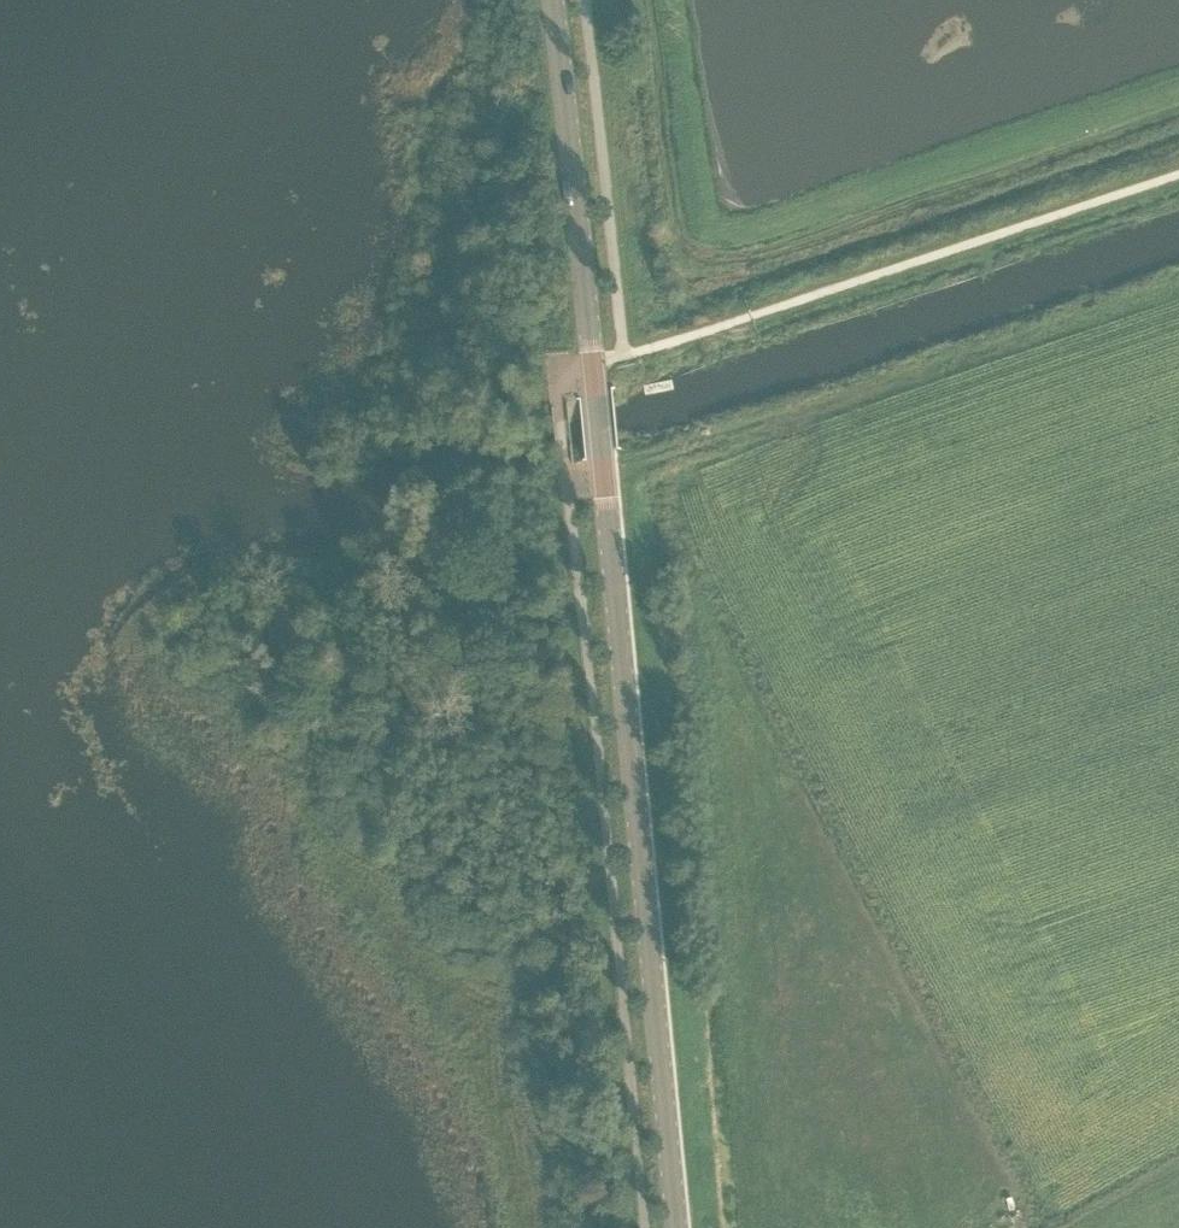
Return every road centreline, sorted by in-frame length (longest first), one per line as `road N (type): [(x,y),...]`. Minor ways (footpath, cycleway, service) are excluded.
road 1 (tertiary): [(676,1227),(552,0)]

